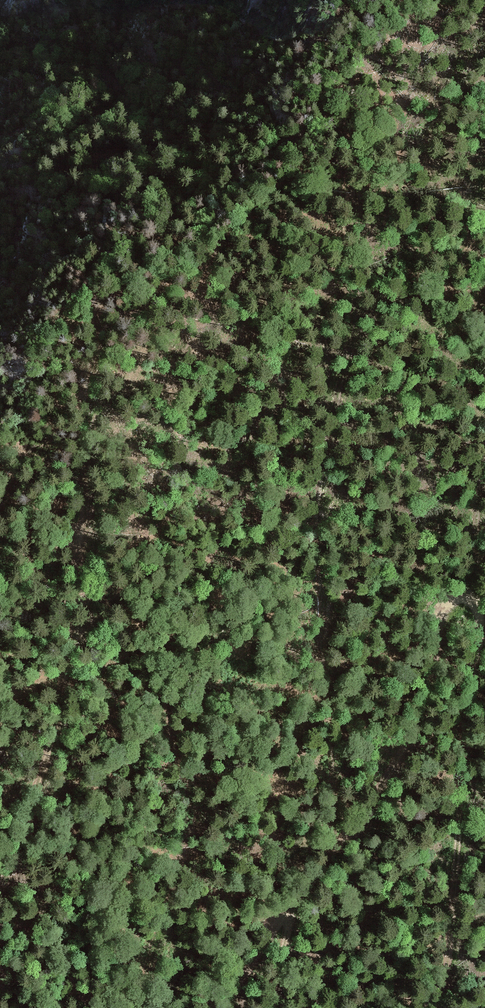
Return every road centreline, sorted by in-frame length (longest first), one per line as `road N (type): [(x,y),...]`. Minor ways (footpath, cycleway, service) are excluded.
road 1 (track): [(438,1007),(452,931),(467,708),(484,631),(479,604),(467,596),(452,600),(433,674),(373,798),(215,1007)]
road 2 (track): [(333,851),(317,525),(325,448),(388,182),(418,120)]
road 3 (track): [(0,878),(54,749),(74,631),(95,344),(146,309),(160,276)]
road 4 (track): [(467,596),(484,452)]

